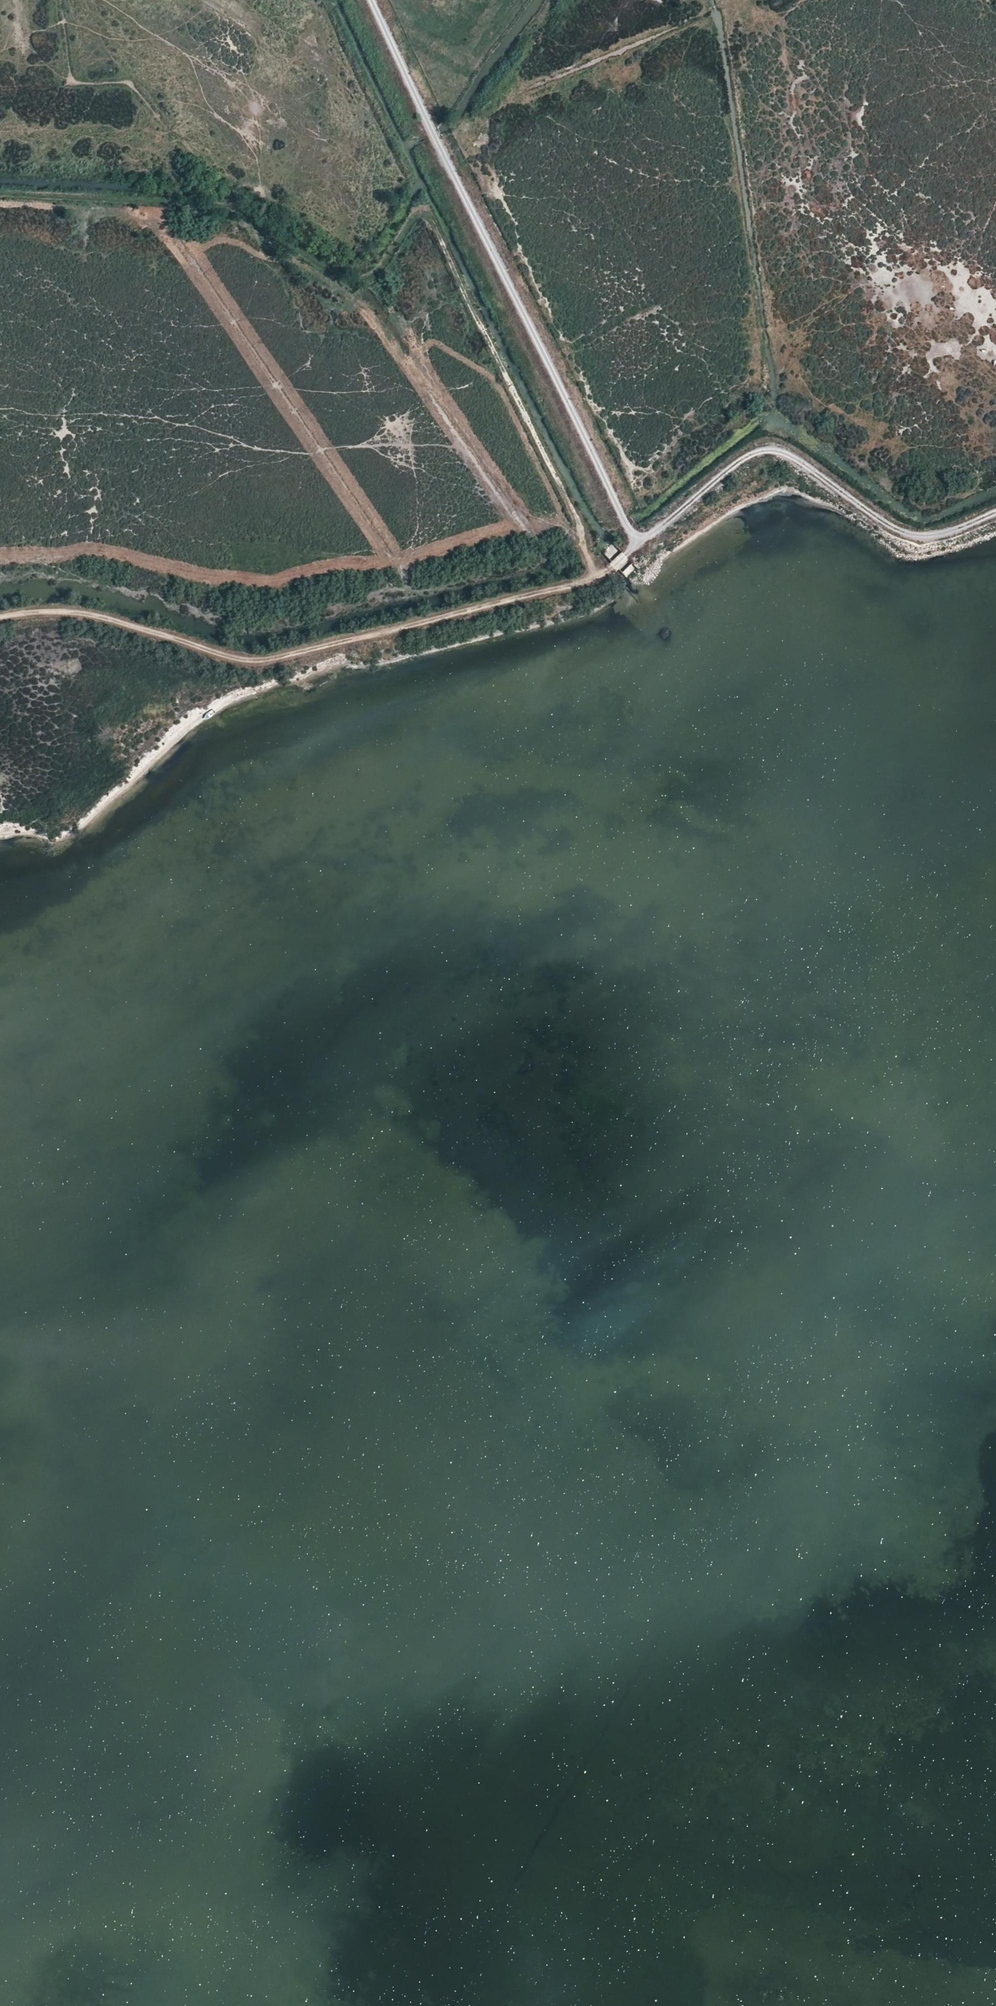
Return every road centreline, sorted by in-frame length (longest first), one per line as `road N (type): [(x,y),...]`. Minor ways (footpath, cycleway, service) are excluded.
road 1 (track): [(0,619),(107,617),(267,662),(597,576)]
road 2 (track): [(637,544),(373,0)]
road 3 (track): [(637,544),(752,454),(774,450),(900,535),(931,540),(995,517)]

